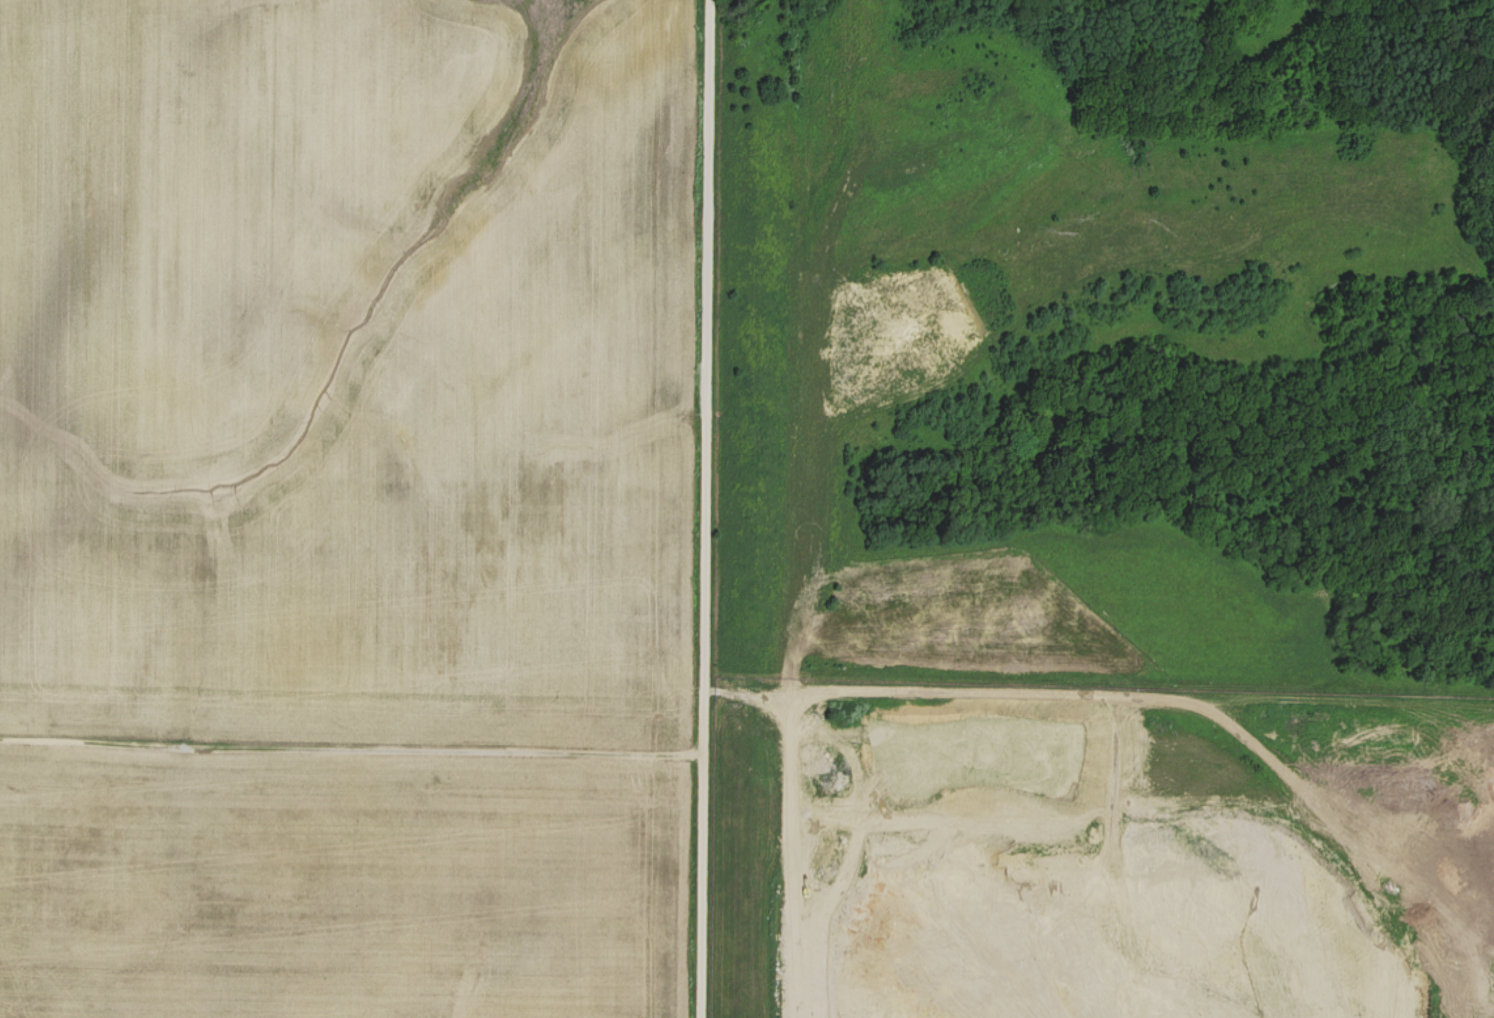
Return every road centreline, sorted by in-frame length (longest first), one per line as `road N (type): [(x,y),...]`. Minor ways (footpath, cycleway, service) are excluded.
road 1 (residential): [(700,1017),(712,0)]

